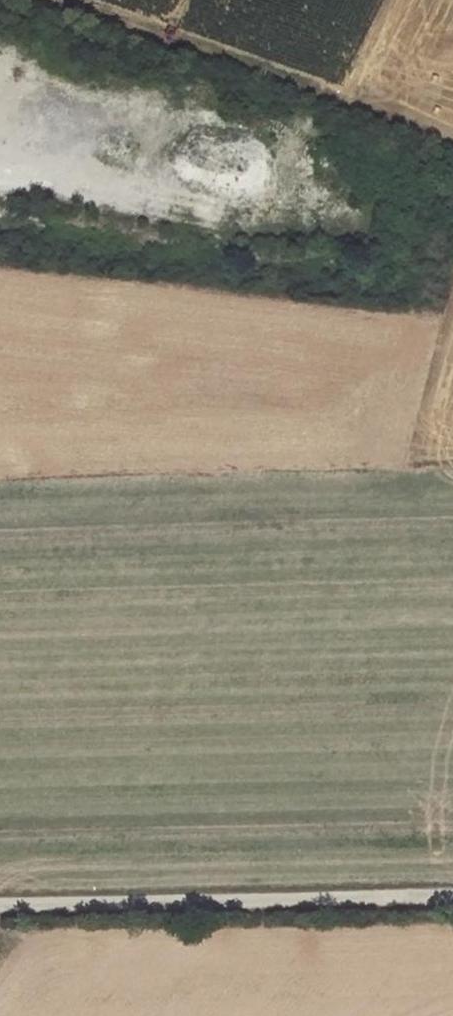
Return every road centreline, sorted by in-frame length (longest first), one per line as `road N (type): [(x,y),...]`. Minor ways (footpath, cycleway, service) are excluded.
road 1 (track): [(0,908),(452,899)]

